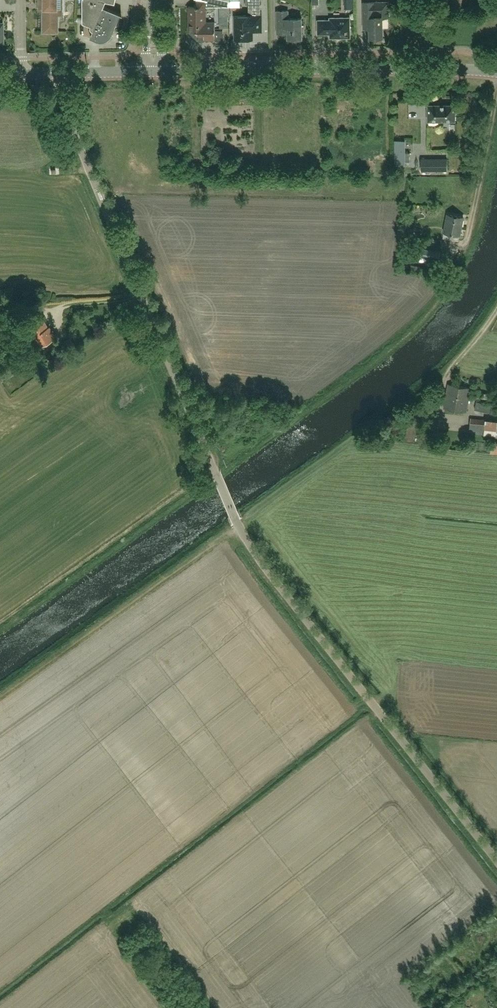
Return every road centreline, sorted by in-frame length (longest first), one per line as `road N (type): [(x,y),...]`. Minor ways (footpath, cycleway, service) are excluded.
road 1 (unclassified): [(496,862),(238,526),(56,73)]
road 2 (tertiary): [(163,72),(496,72)]
road 3 (track): [(496,89),(467,239)]

